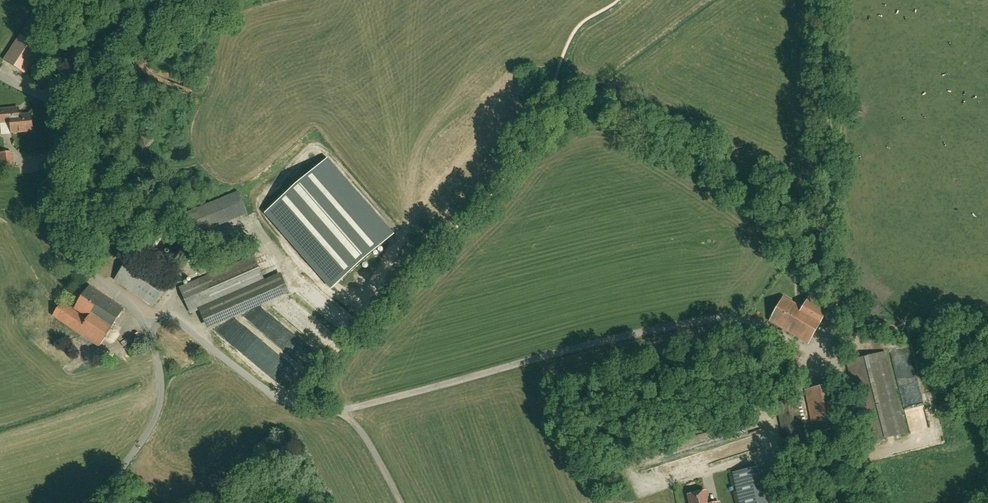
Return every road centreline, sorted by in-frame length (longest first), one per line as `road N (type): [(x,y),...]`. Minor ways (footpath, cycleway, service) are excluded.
road 1 (unclassified): [(95,502),(149,430),(161,376),(140,313),(67,250),(47,218),(57,111),(0,77)]
road 2 (track): [(829,0),(837,249),(860,304)]

